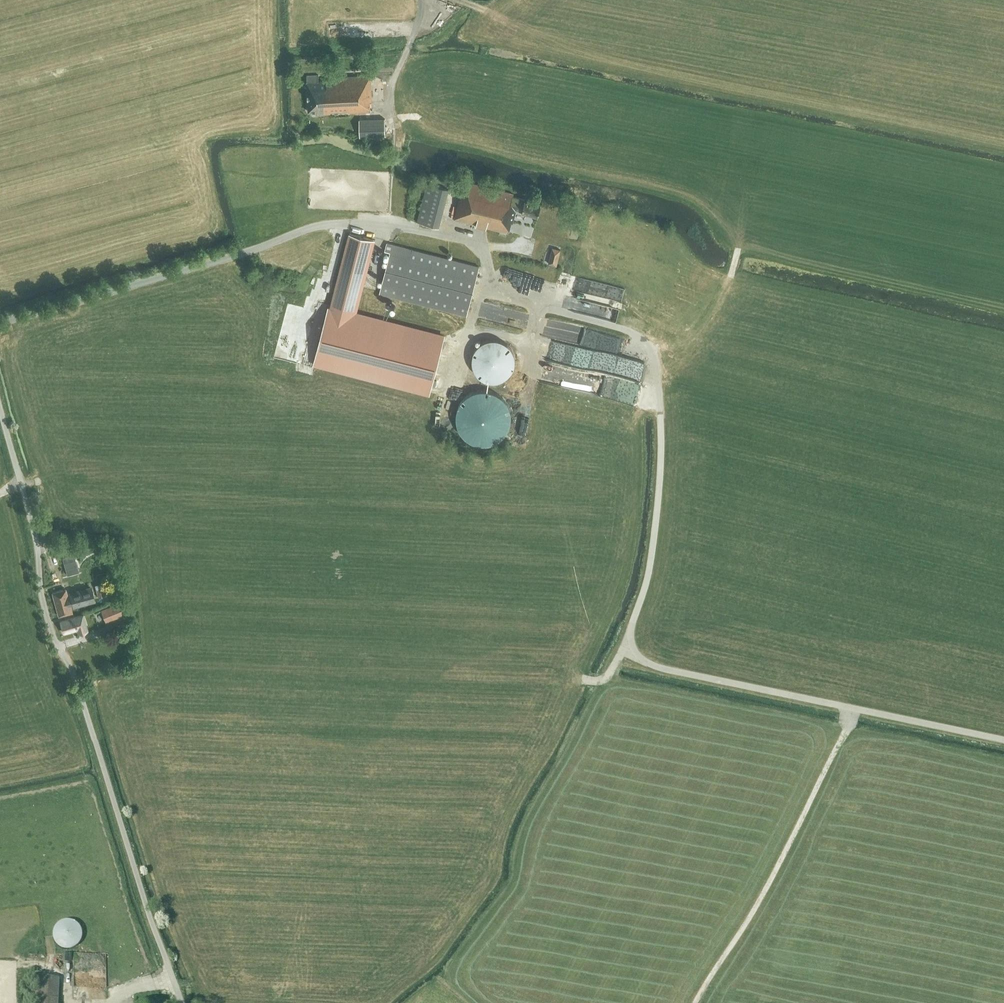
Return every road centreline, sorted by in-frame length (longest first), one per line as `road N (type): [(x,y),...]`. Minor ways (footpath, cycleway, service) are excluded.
road 1 (track): [(1003,740),(678,672),(636,654),(629,637),(649,575),(661,469),(652,349),(630,331),(495,287)]
road 2 (unclassified): [(180,1002),(79,688),(49,625),(0,405)]
road 3 (track): [(695,1002),(776,872),(852,708)]
road 4 (unclassified): [(421,0),(392,85),(394,128)]

